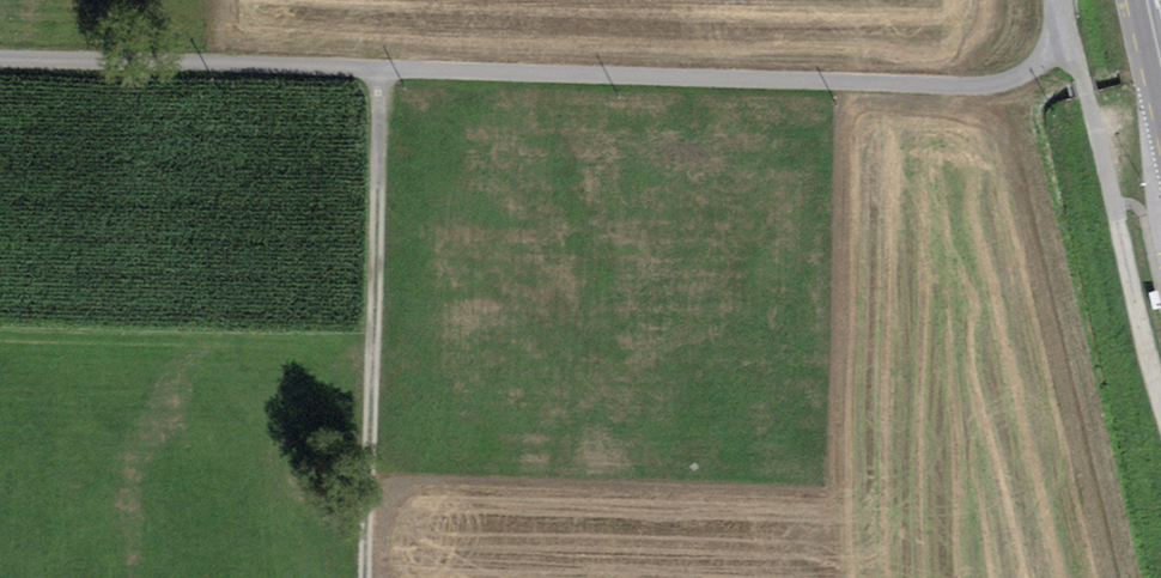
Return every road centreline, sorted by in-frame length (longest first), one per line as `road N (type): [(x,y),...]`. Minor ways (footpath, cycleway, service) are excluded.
road 1 (track): [(1068,30),(1032,68),(975,86),(0,59)]
road 2 (track): [(366,577),(380,70)]
road 3 (track): [(1115,205),(1160,397)]
road 4 (track): [(1068,30),(1115,205)]

